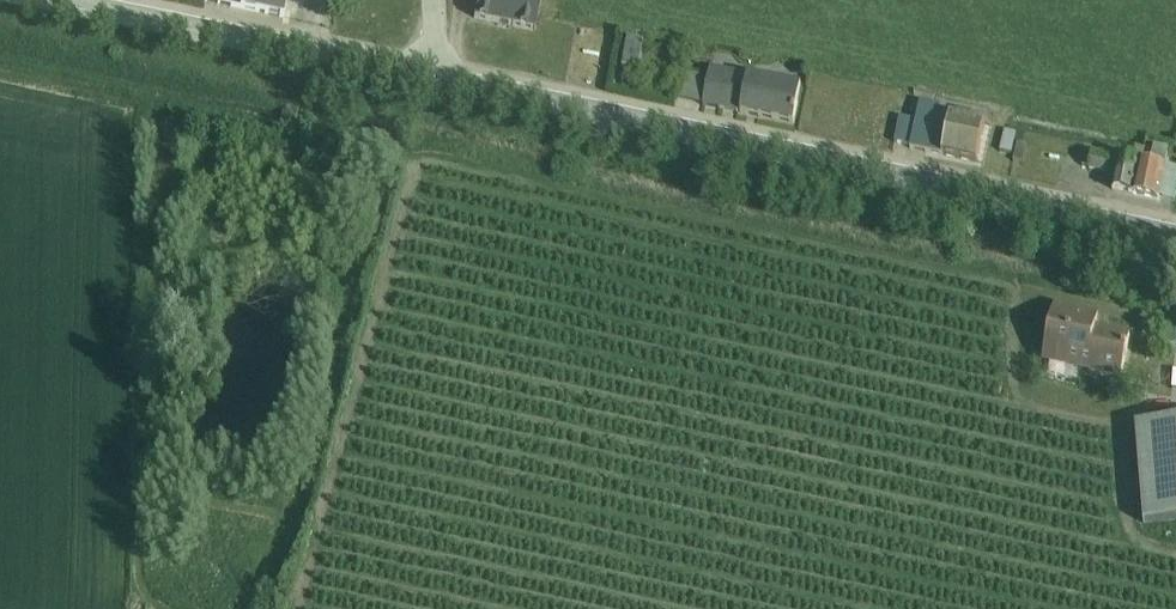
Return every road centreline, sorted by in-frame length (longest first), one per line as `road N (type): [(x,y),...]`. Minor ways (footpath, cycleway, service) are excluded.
road 1 (residential): [(1175,239),(437,79)]
road 2 (residential): [(437,79),(54,0)]

